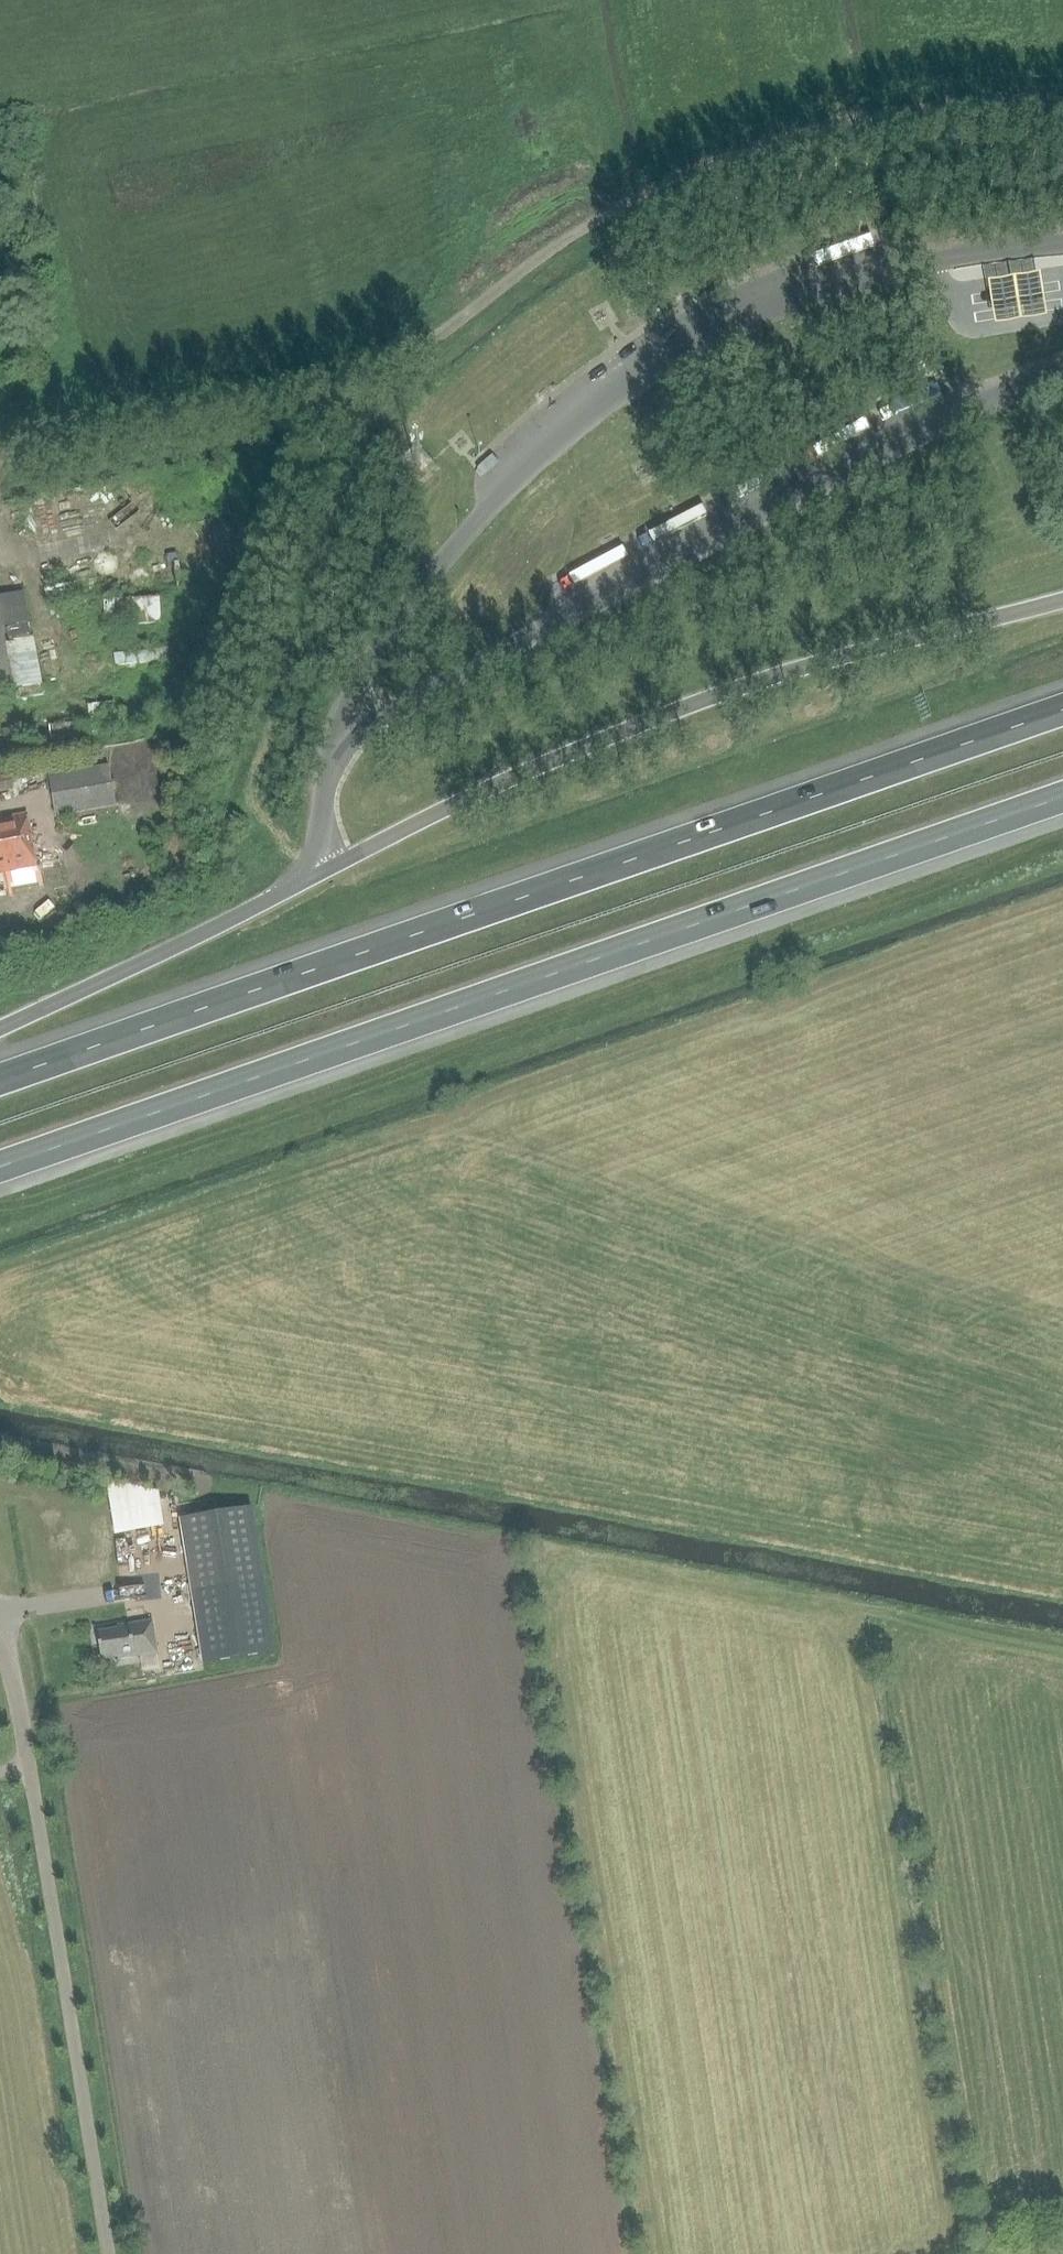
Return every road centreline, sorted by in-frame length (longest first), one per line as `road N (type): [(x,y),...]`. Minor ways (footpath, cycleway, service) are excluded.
road 1 (unclassified): [(0,460),(242,417),(351,387),(409,356),(532,252),(608,202),(839,111),(978,89),(1062,88)]
road 2 (motorway): [(0,1167),(1062,796)]
road 3 (motorway): [(1062,710),(0,1080)]
road 4 (unclassified): [(111,2253),(31,1742),(20,1679),(0,1642)]
road 5 (motorway): [(283,893),(0,1030)]

